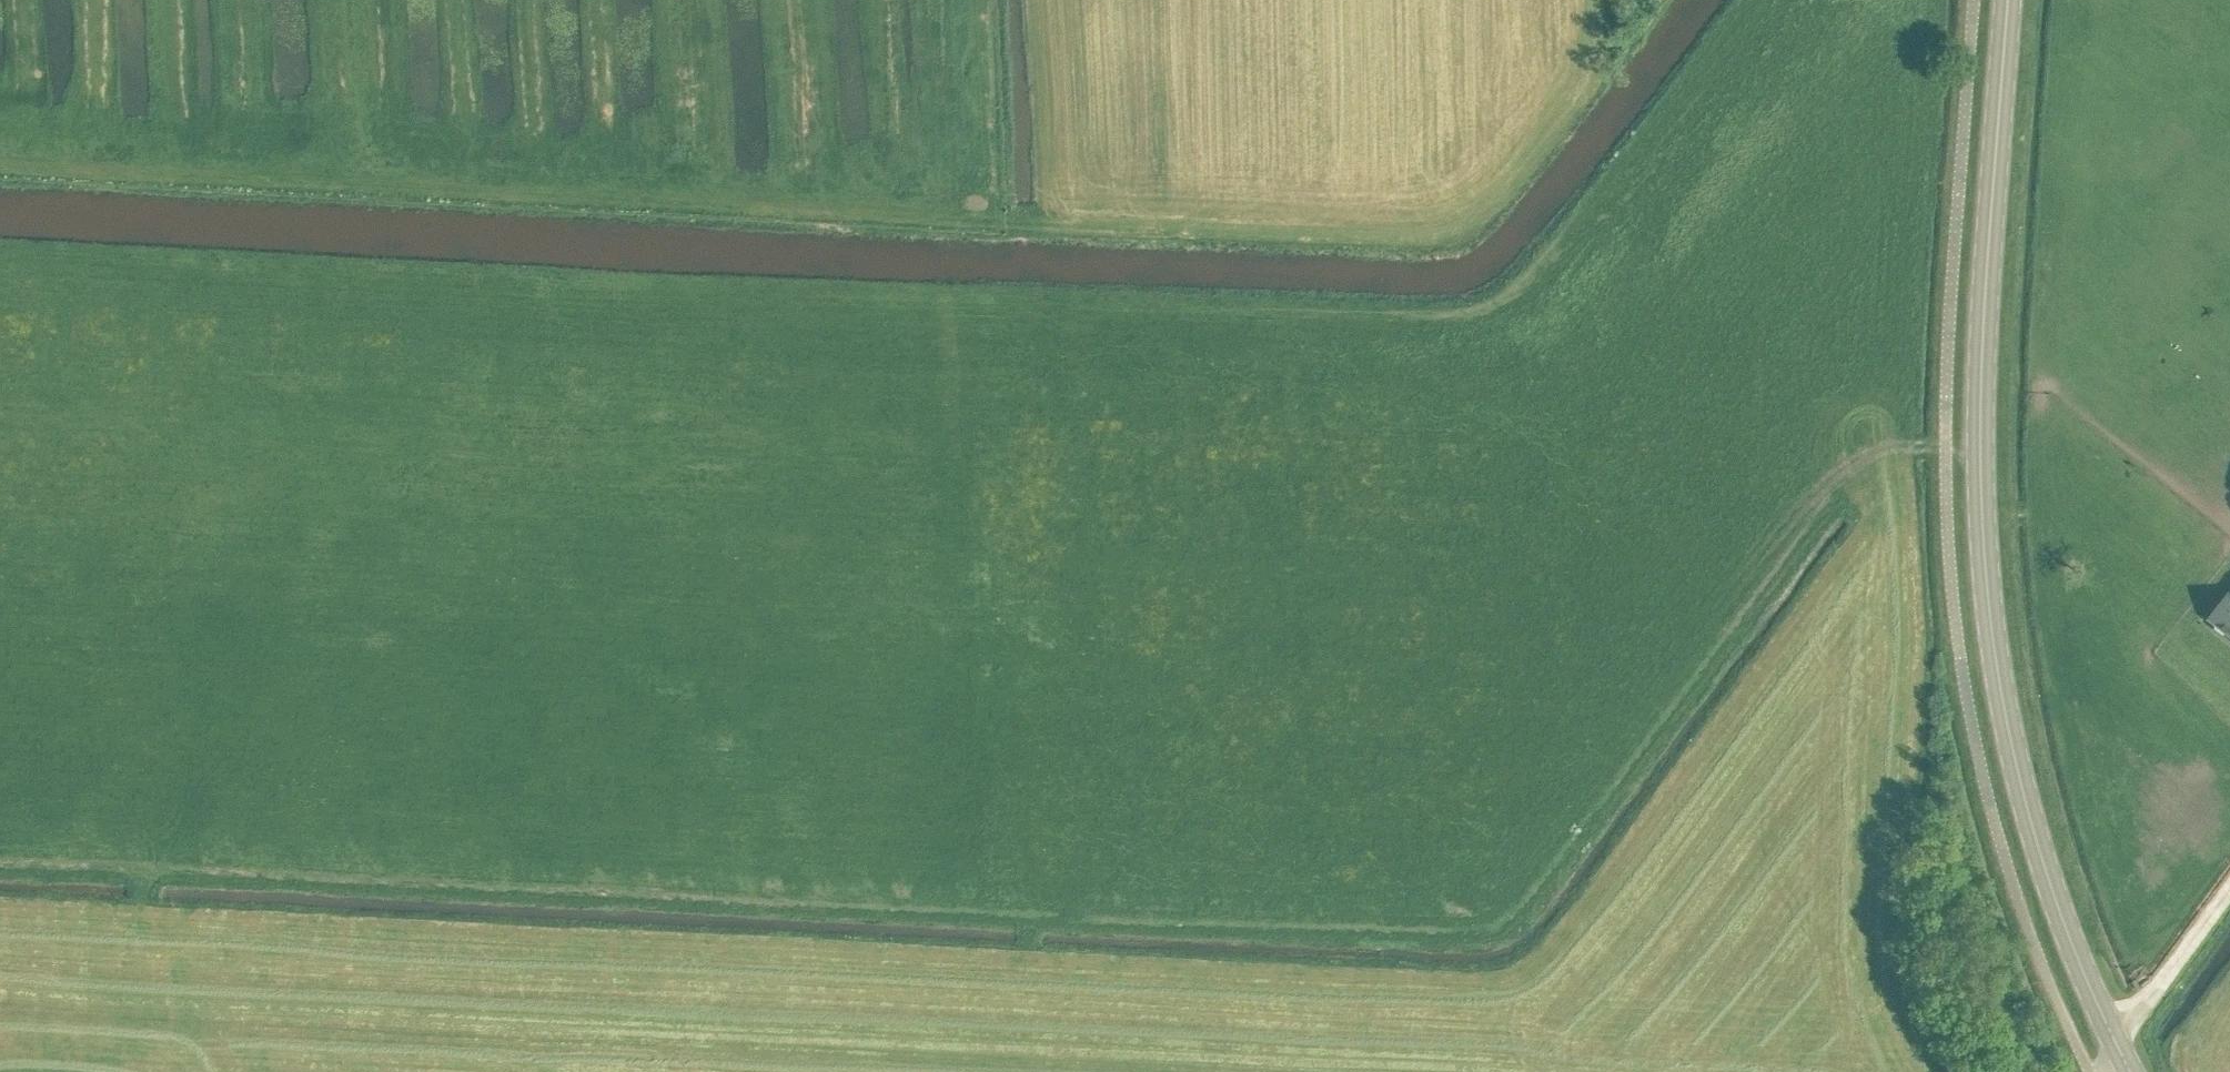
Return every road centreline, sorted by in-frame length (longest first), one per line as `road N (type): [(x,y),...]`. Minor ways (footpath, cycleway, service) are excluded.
road 1 (secondary): [(2112,1045),(2031,819),(1996,651),(1983,519),(1980,411),(2010,0)]

